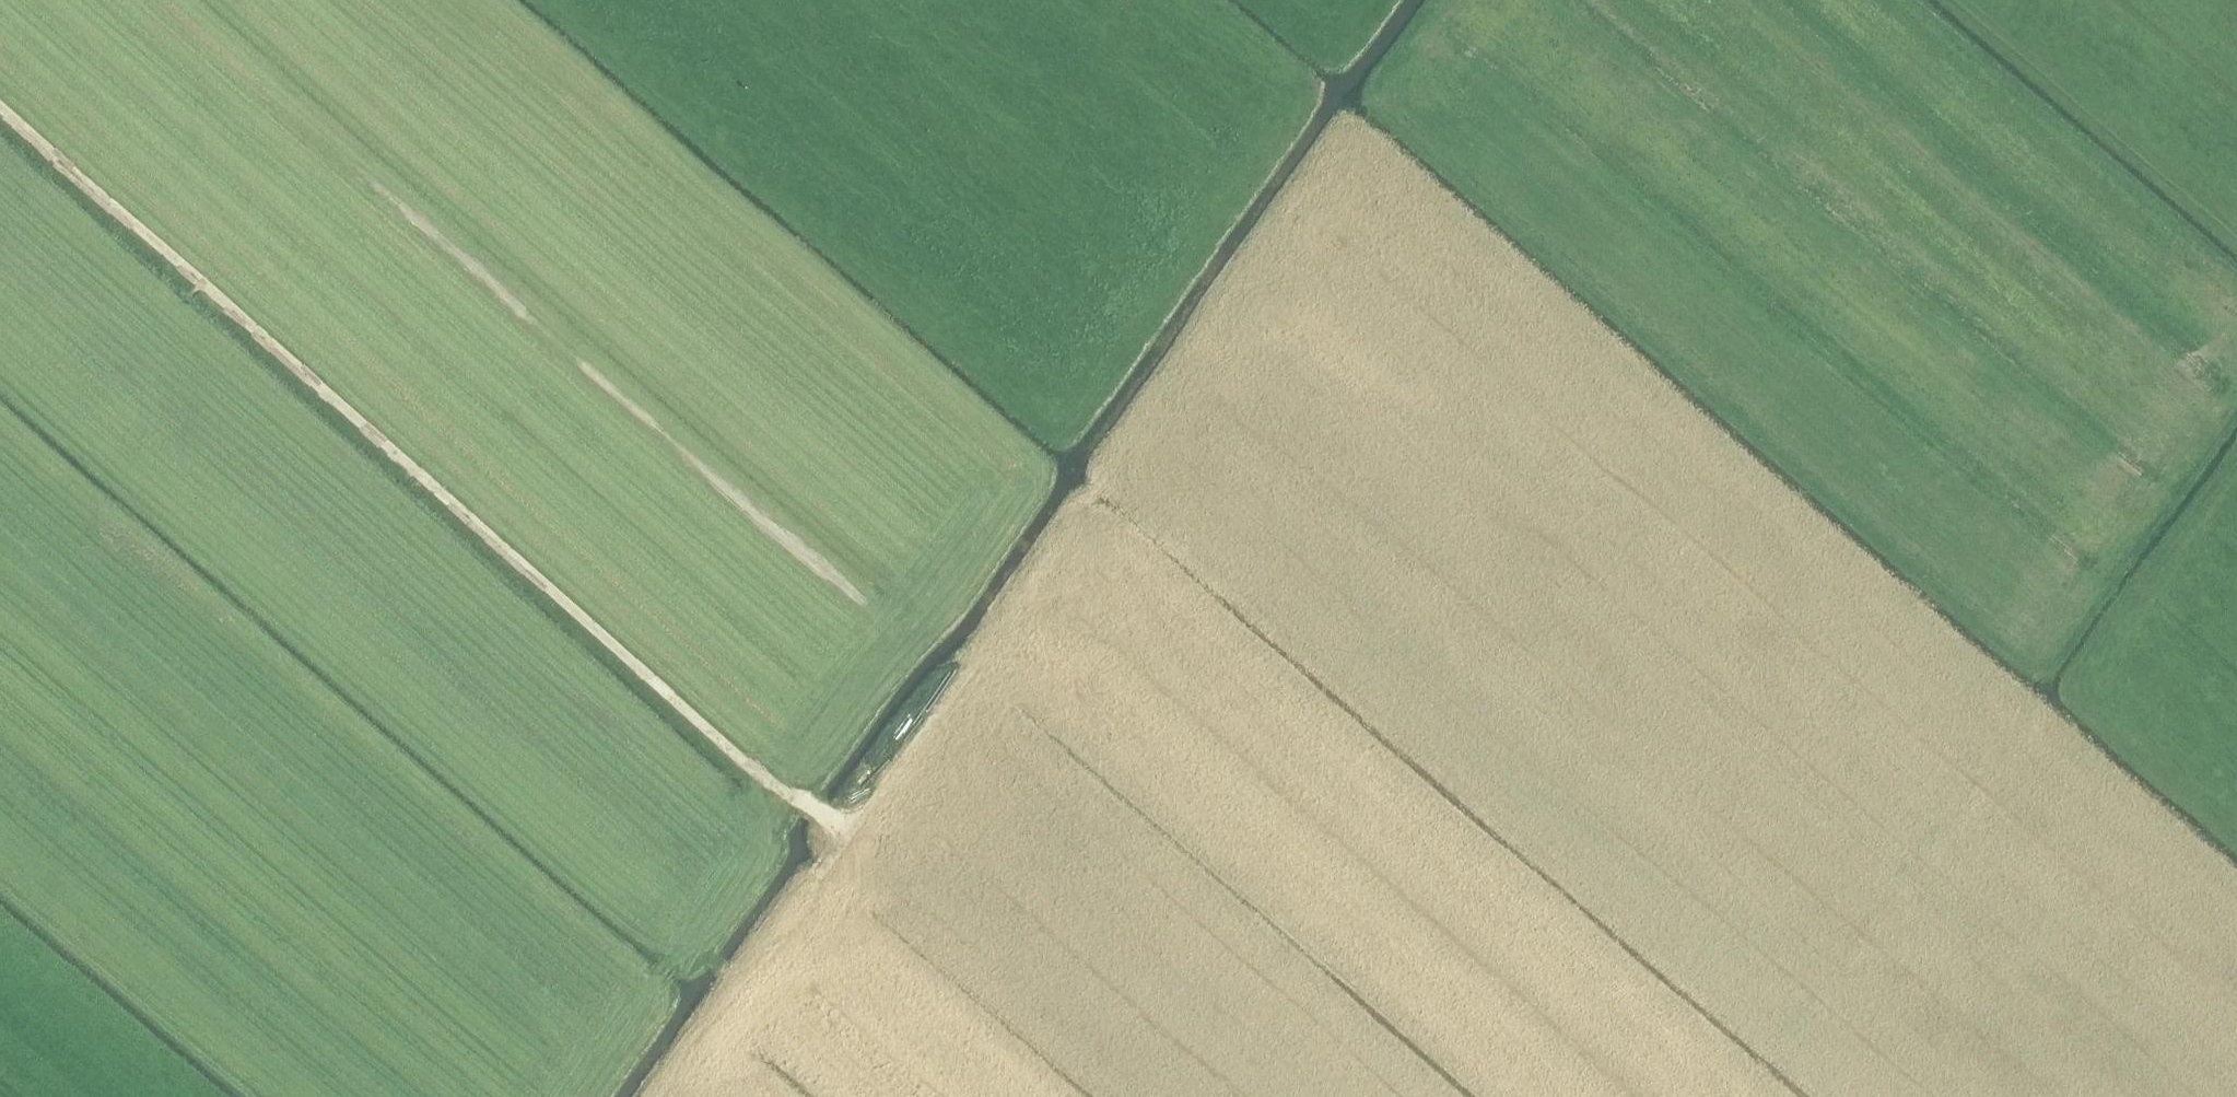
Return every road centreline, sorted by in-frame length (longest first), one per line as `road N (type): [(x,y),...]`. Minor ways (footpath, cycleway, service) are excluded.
road 1 (track): [(849,831),(757,769),(0,104)]
road 2 (track): [(818,873),(1098,482)]

